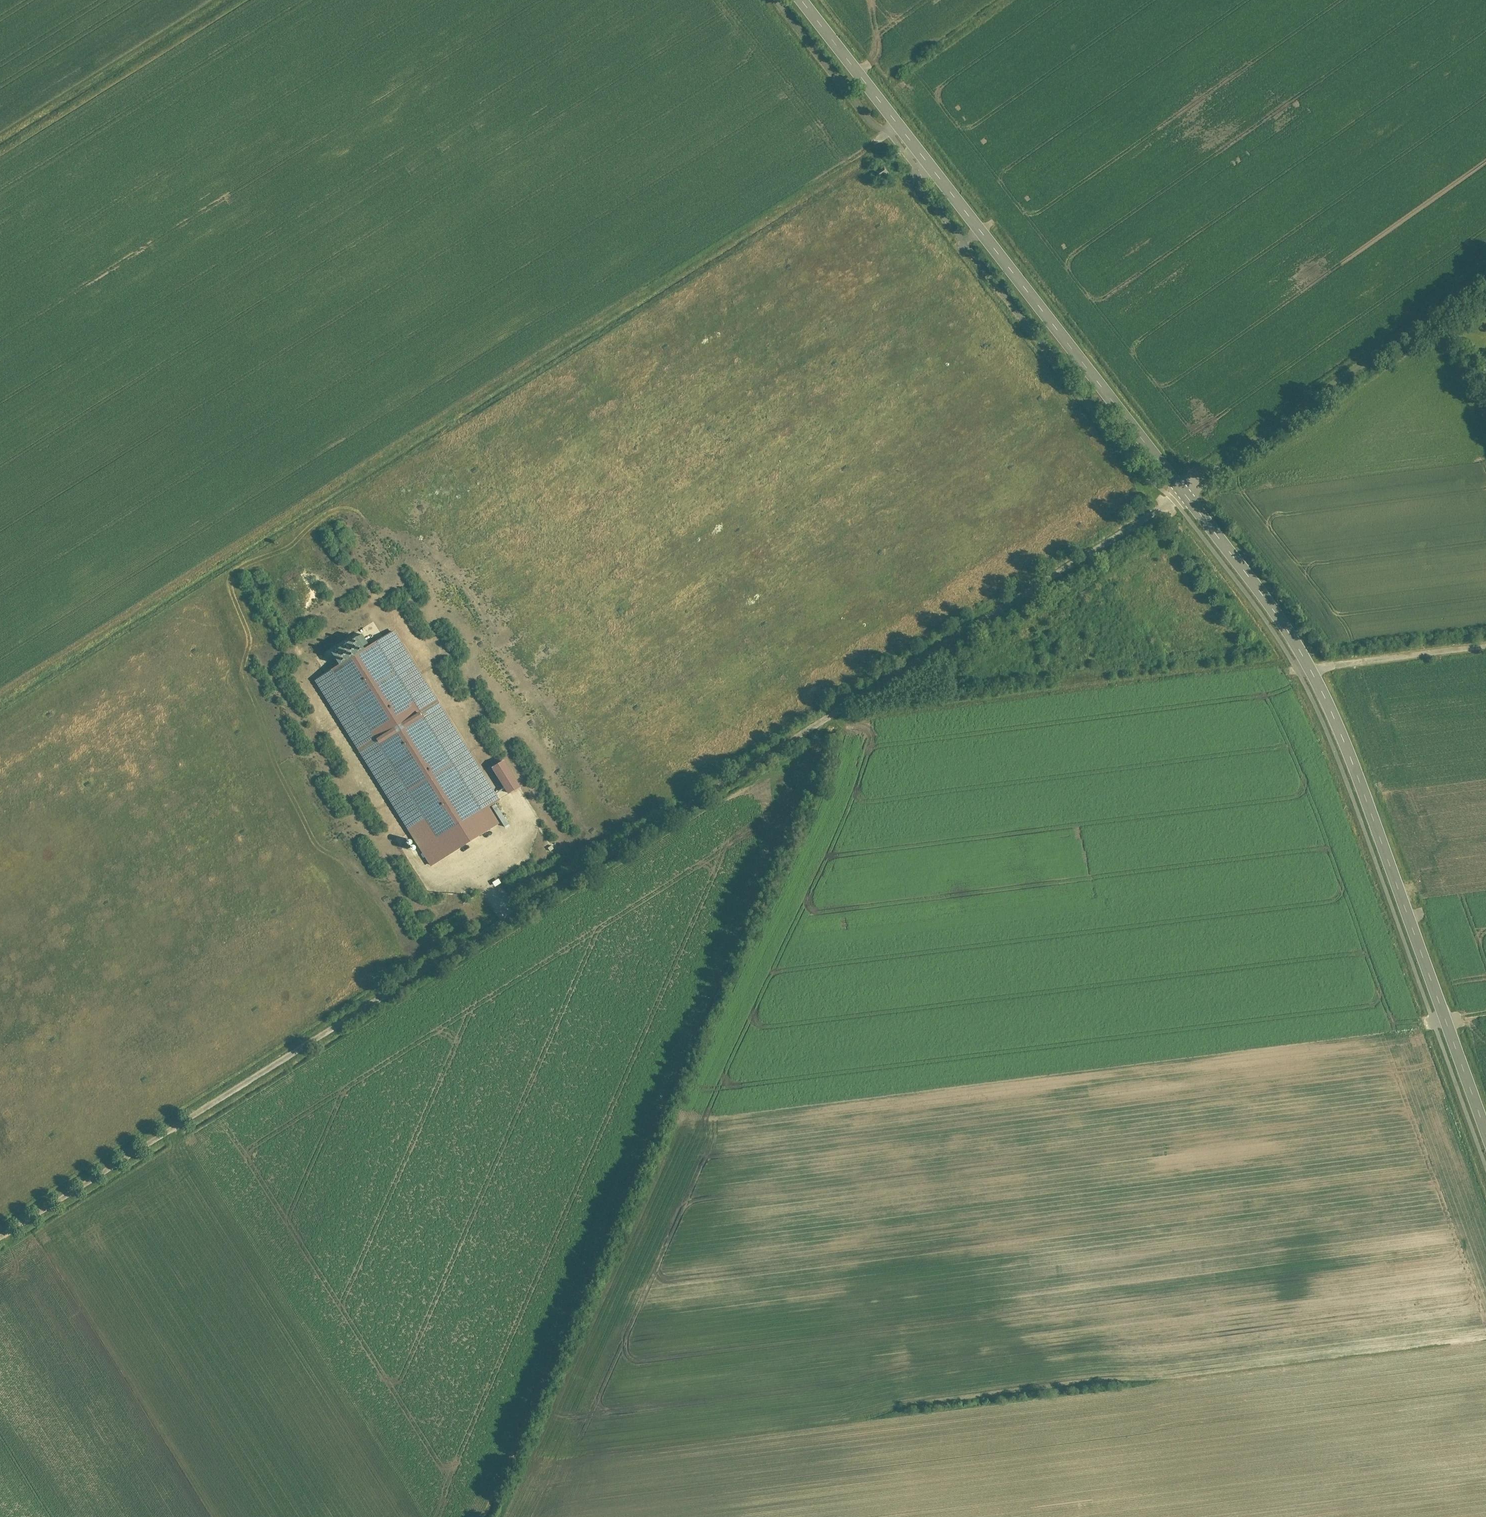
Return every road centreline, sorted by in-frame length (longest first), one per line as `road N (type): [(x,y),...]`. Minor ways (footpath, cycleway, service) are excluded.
road 1 (track): [(0,1237),(1183,493)]
road 2 (tertiary): [(1485,1130),(1314,674),(1260,589),(1183,493)]
road 3 (tertiary): [(1183,493),(800,0)]
road 4 (unclassified): [(1183,493),(1485,277)]
road 5 (track): [(1301,676),(1485,650)]

